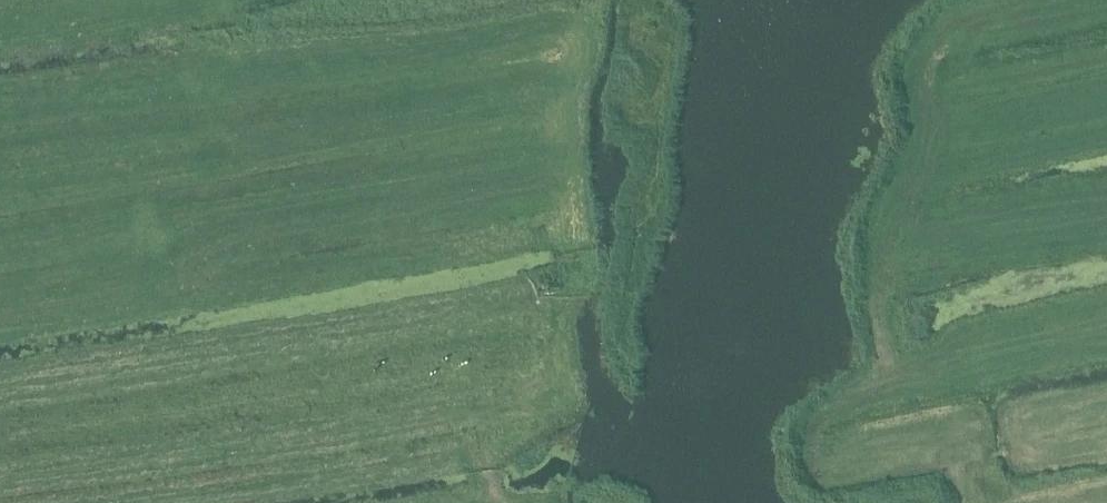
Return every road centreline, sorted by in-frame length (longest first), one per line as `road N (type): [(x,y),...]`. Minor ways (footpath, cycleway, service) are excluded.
road 1 (track): [(596,0),(561,111),(574,251),(553,330),(552,395),(485,458),(480,502)]

